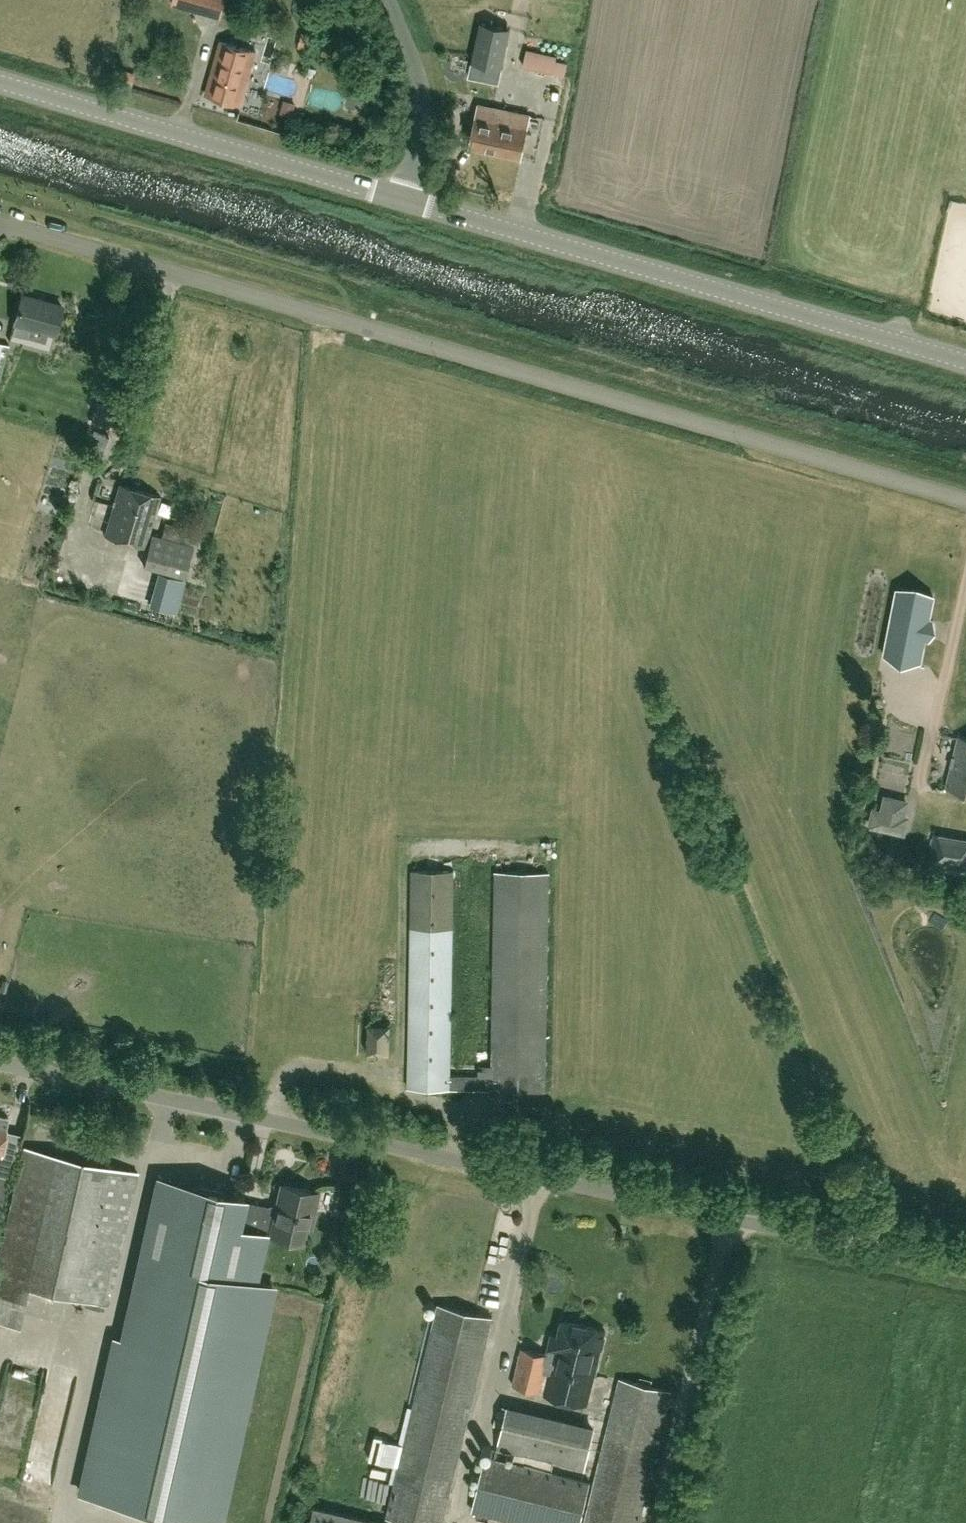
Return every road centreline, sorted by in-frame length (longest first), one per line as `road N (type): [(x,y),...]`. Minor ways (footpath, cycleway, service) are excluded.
road 1 (unclassified): [(965,499),(0,221)]
road 2 (unclassified): [(965,1270),(0,1063)]
road 3 (tertiary): [(965,363),(405,199)]
road 4 (tertiary): [(405,199),(0,81)]
road 5 (unclassified): [(405,199),(421,91),(391,0)]

